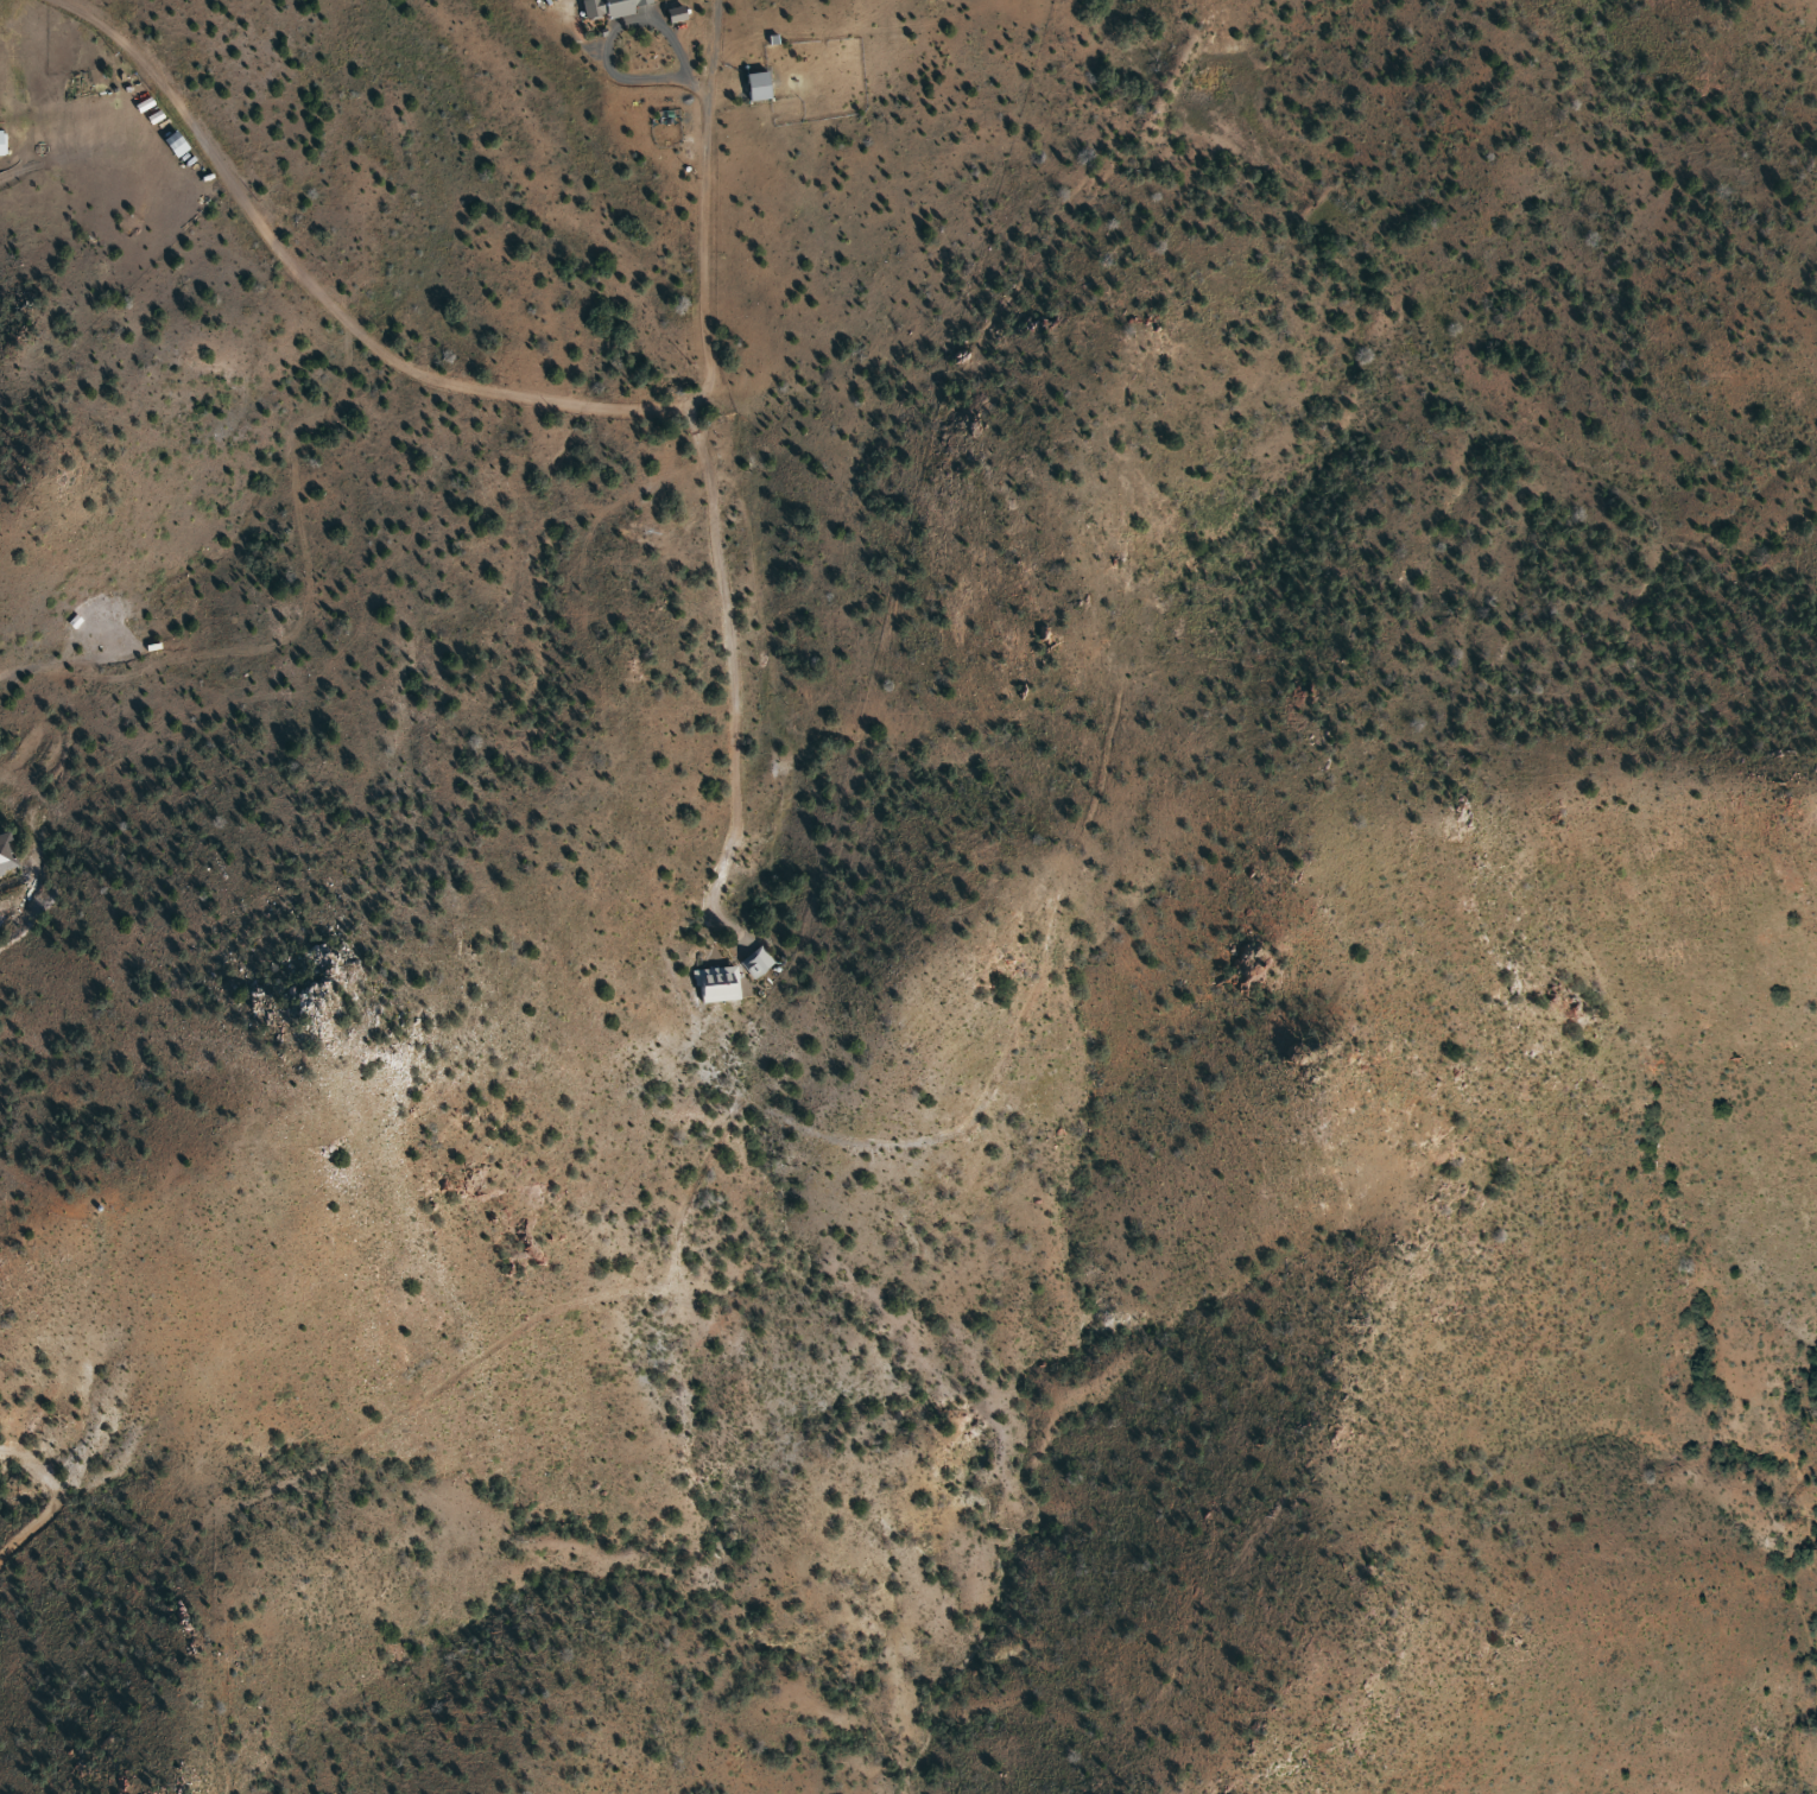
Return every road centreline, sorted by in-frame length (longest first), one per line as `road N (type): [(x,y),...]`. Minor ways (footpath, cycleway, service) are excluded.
road 1 (track): [(46,0),(134,49),(354,328),(431,385),(625,407),(698,398)]

